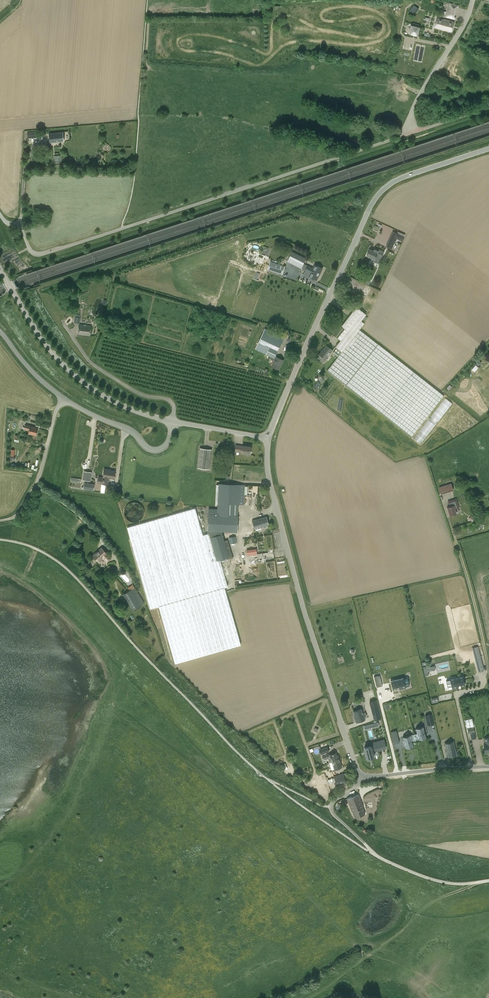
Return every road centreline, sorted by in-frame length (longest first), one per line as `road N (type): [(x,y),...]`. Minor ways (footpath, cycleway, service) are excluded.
road 1 (motorway): [(488,76),(0,230)]
road 2 (motorway): [(0,243),(488,91)]
road 3 (unclassified): [(269,438),(377,195),(400,178),(488,149)]
road 4 (unclassified): [(363,776),(301,598),(270,485),(269,438)]
road 5 (unclassified): [(488,881),(443,882),(376,856),(331,808),(363,776)]
road 6 (unclassified): [(174,421),(128,408),(83,380),(42,339),(14,292)]
road 7 (track): [(442,496),(488,669)]
road 8 (unclassified): [(174,421),(173,403),(102,371),(62,320)]
road 9 (unclassified): [(411,132),(415,102),(472,0)]
road 10 (unclassified): [(0,521),(20,513),(32,495),(64,398)]
road 11 (unclassified): [(64,398),(155,449),(166,445),(174,421)]
road 12 (track): [(36,485),(107,546),(118,591)]
road 13 (unclassified): [(363,776),(488,766)]

